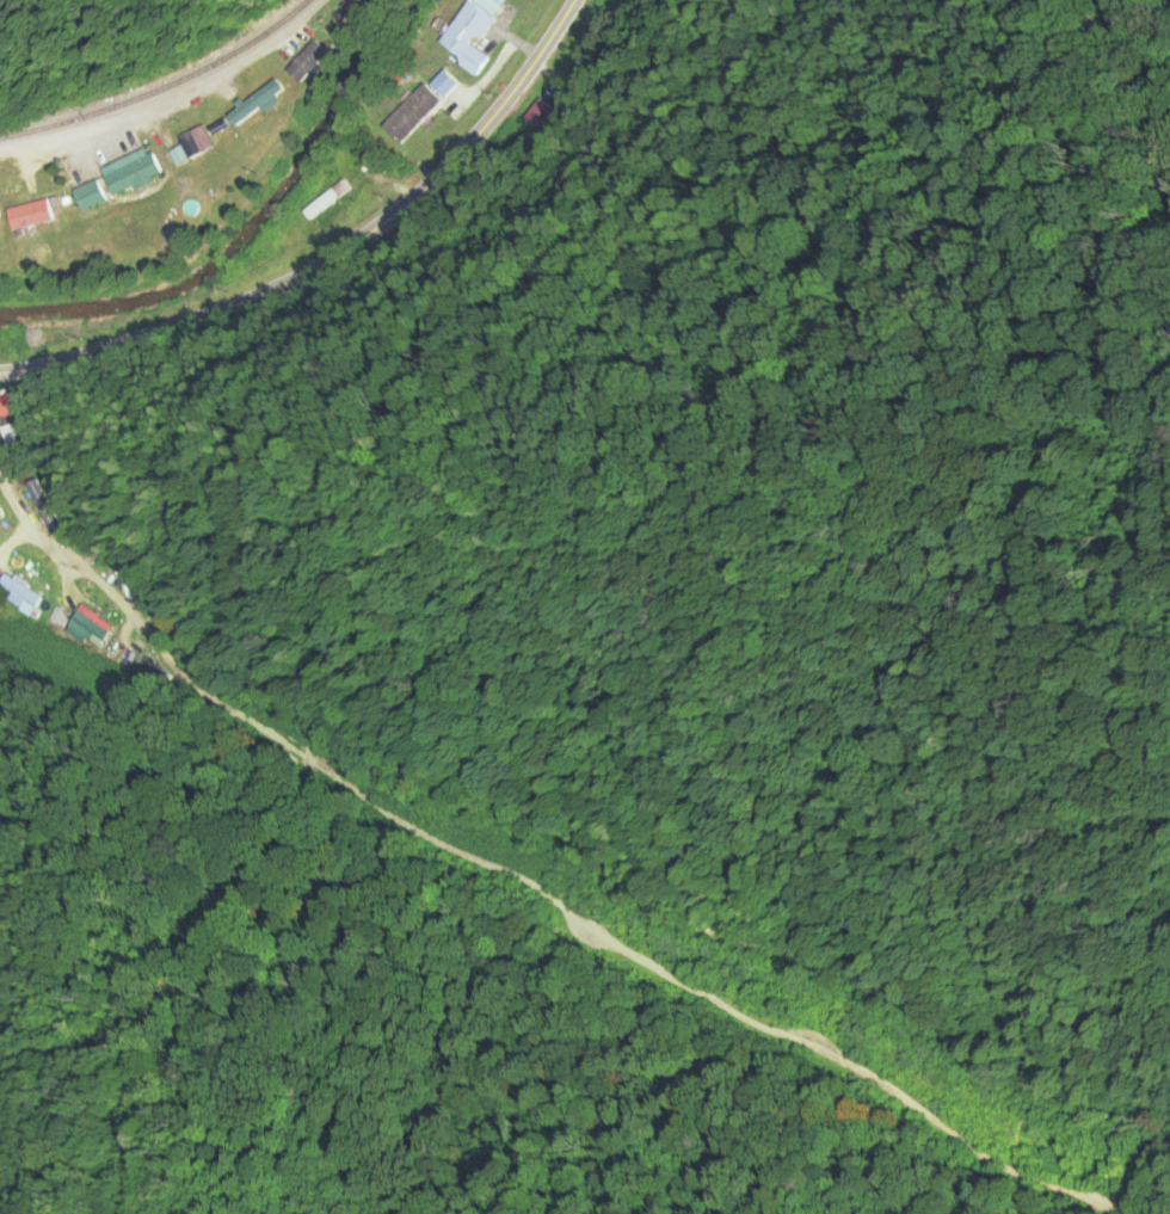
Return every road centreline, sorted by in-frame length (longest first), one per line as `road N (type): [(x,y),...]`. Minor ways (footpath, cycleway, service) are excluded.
road 1 (residential): [(1080,1204),(850,1102),(497,857),(312,799),(29,531)]
road 2 (secondary): [(575,0),(516,86),(460,148),(303,263),(197,319),(0,378)]

